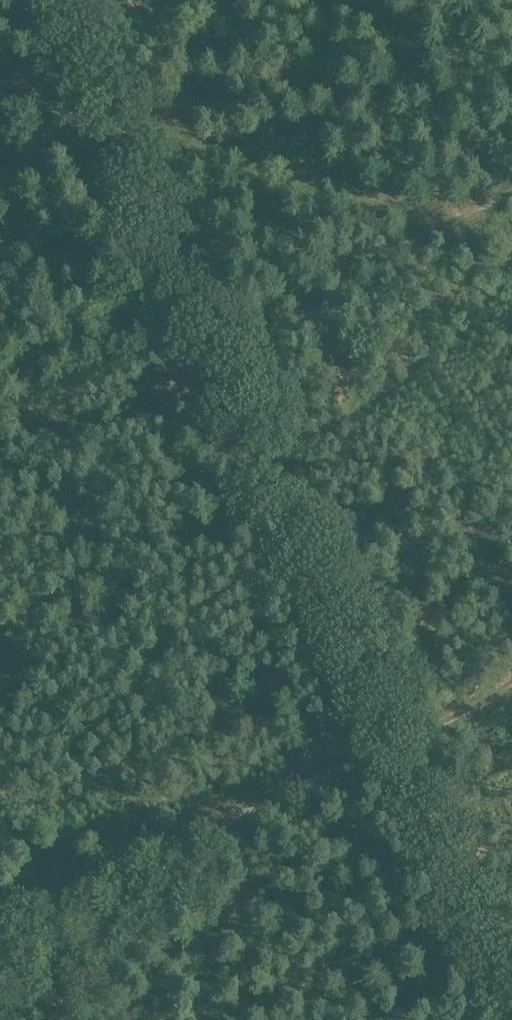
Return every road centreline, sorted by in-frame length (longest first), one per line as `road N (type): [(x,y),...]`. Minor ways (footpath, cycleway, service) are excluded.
road 1 (track): [(511,1004),(58,0)]
road 2 (track): [(0,925),(511,700)]
road 3 (track): [(0,76),(78,123),(465,218)]
road 4 (track): [(213,333),(511,196)]

